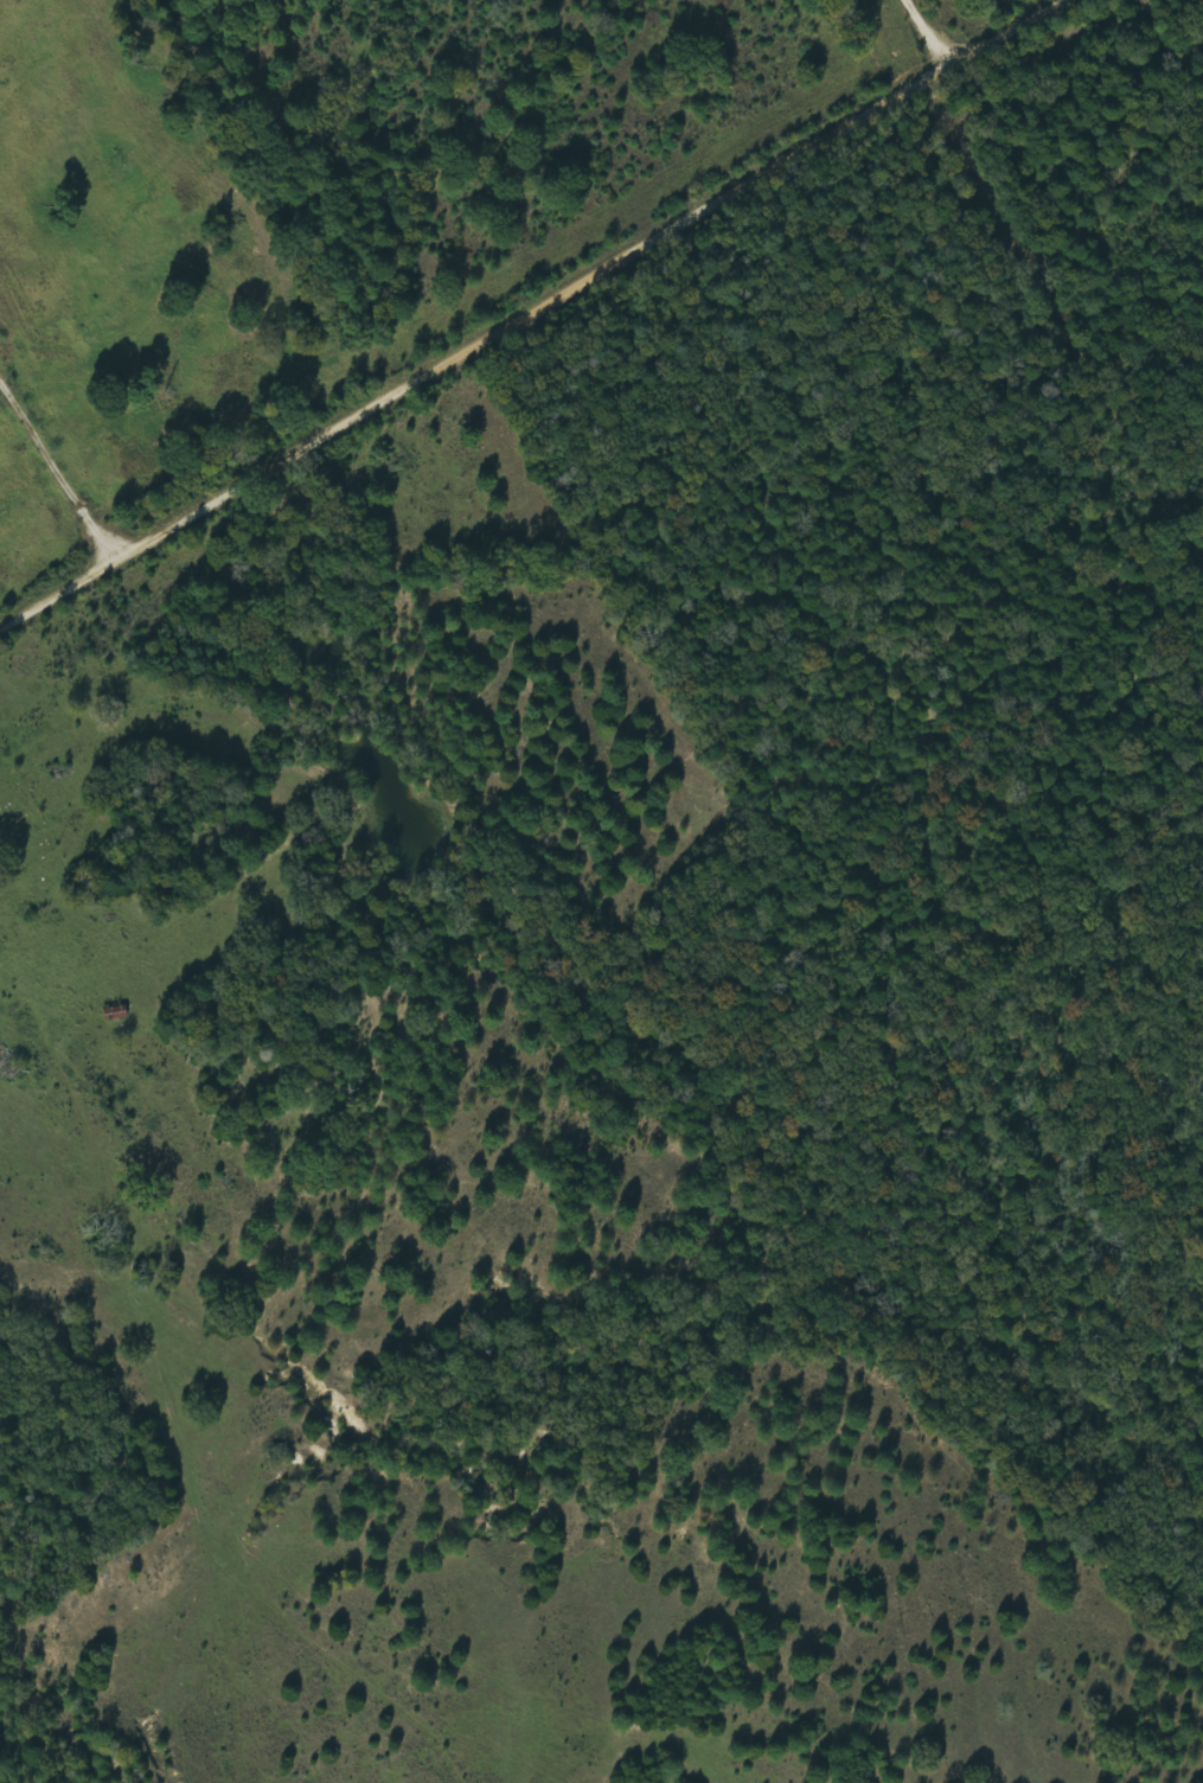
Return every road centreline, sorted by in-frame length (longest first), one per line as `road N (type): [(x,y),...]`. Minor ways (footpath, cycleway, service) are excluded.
road 1 (residential): [(0,633),(1062,0)]

